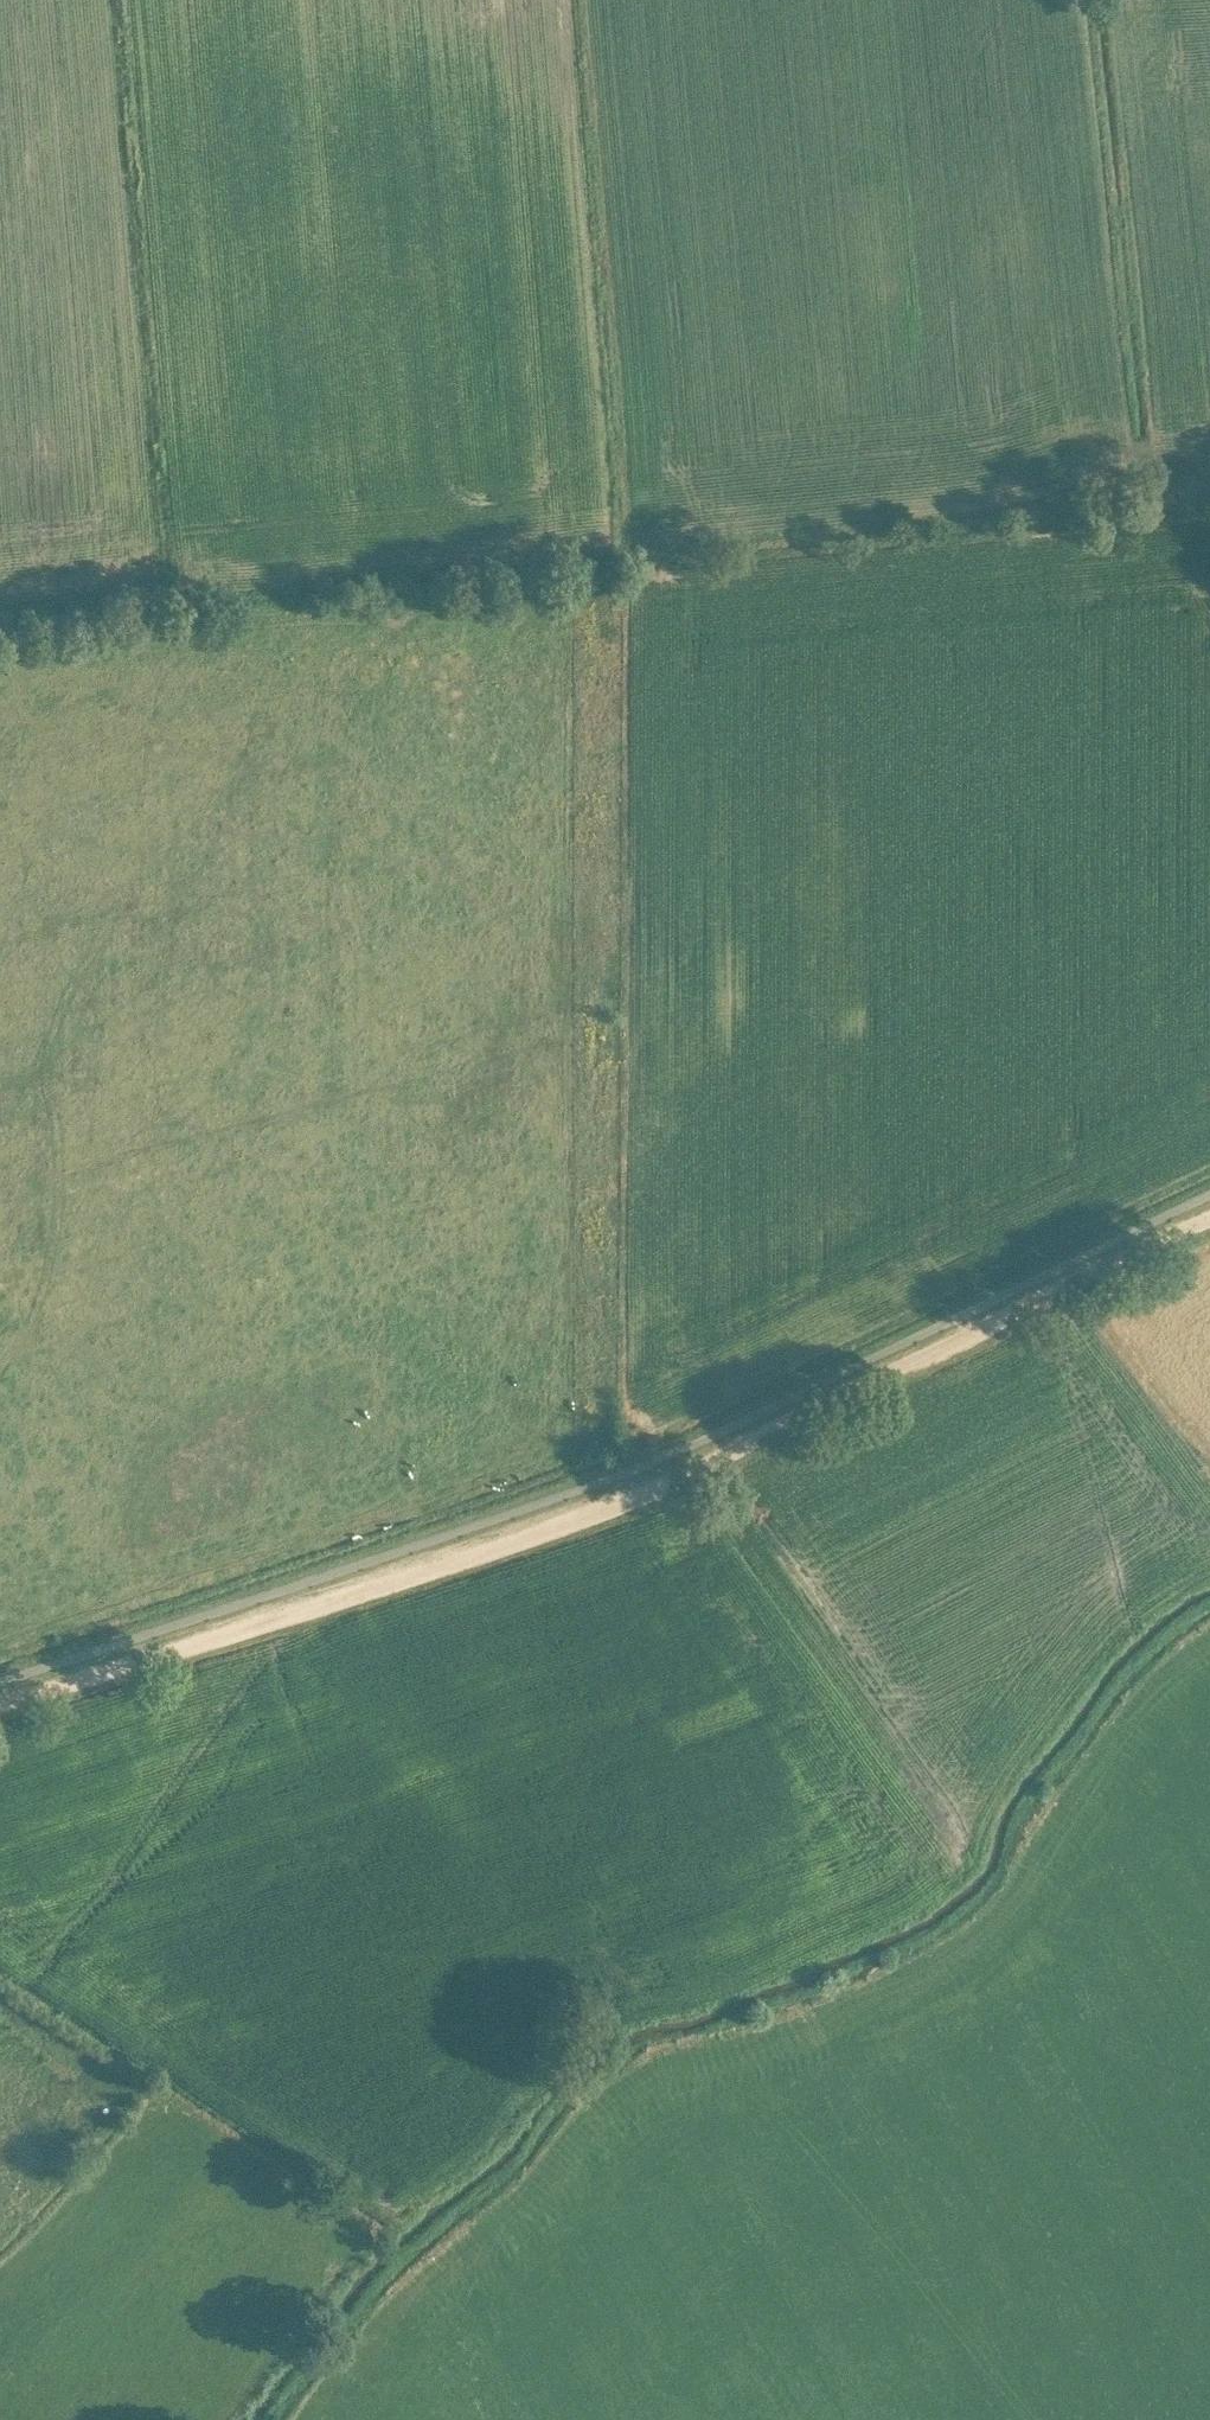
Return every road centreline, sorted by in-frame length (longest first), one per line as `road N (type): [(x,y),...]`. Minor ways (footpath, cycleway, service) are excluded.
road 1 (track): [(0,1701),(638,1488),(1209,1215)]

